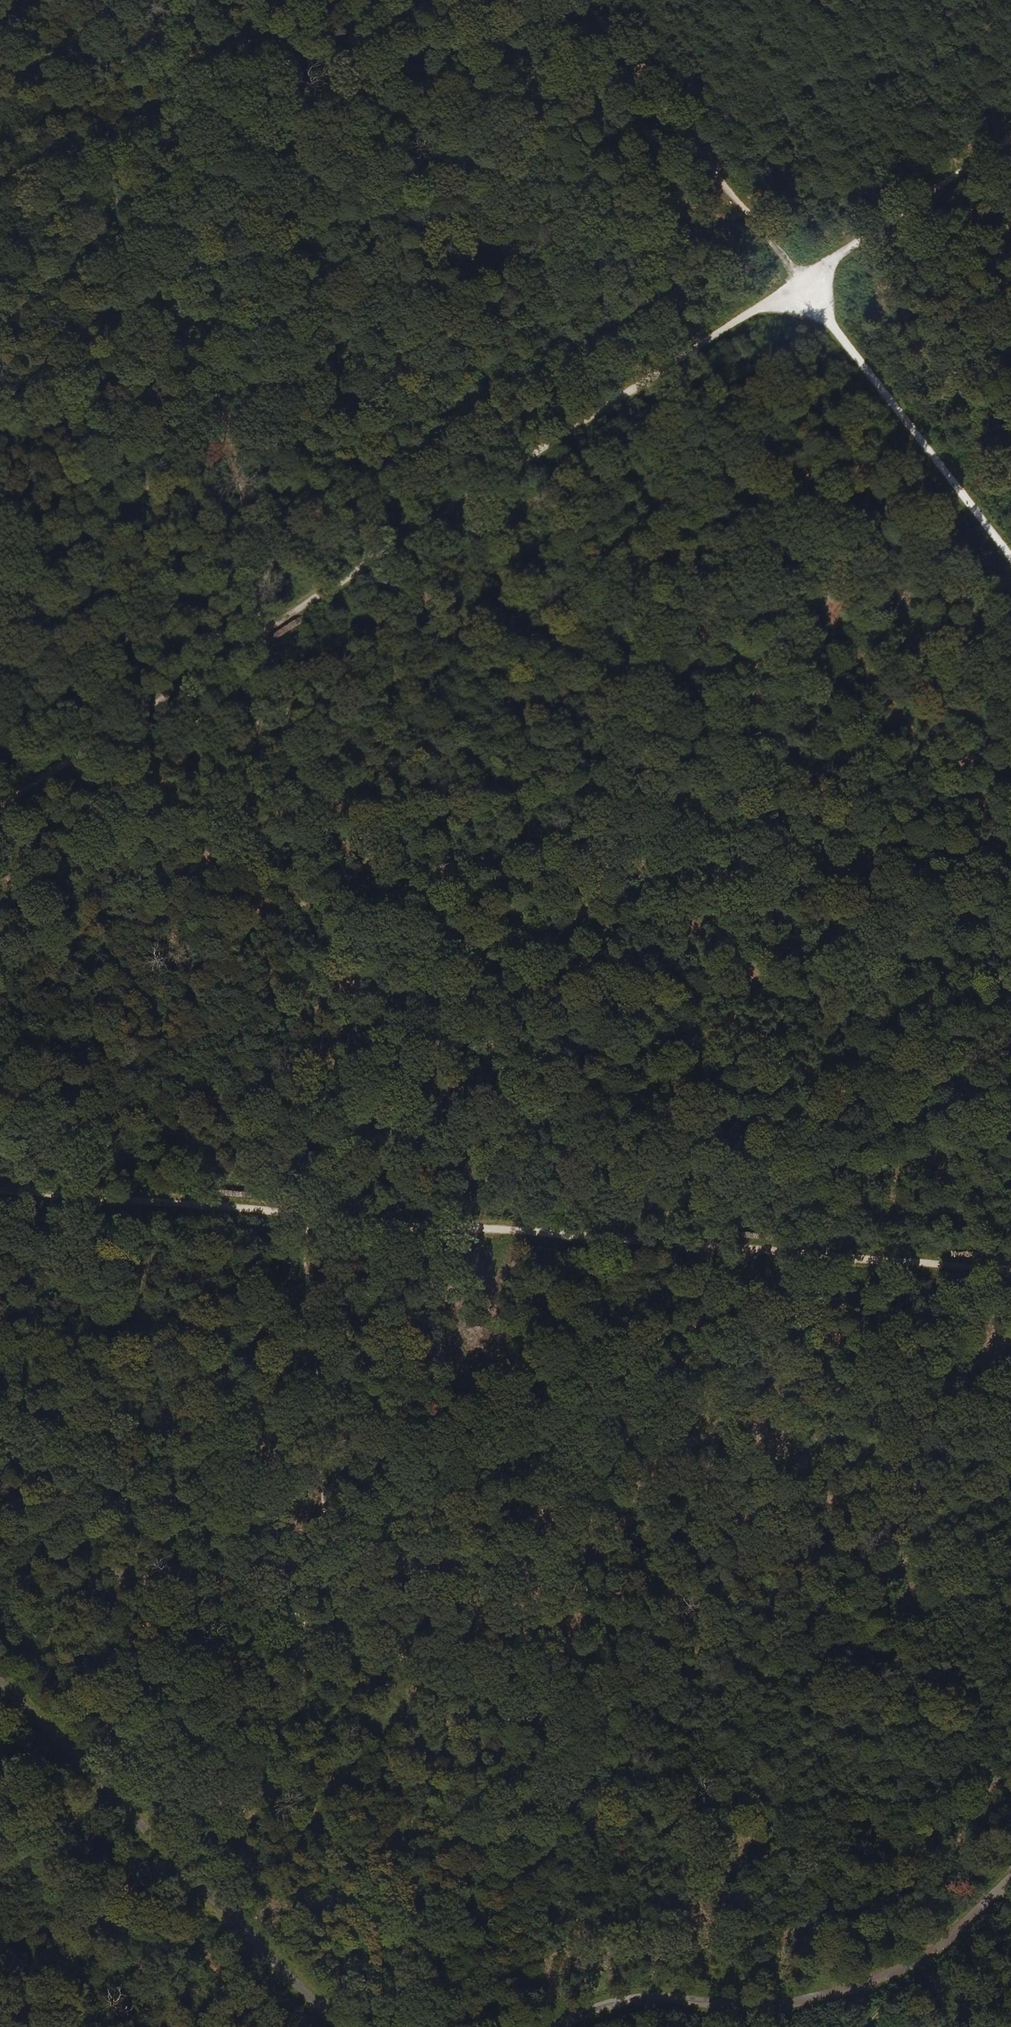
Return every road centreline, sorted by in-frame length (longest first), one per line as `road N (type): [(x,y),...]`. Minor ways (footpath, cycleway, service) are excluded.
road 1 (track): [(0,809),(1010,140)]
road 2 (track): [(0,1189),(1010,1270)]
road 3 (track): [(593,0),(1010,551)]
road 4 (unclassified): [(560,2026),(631,2000),(778,2010),(816,2001),(930,1953),(1010,1879)]
road 5 (unclassified): [(340,2026),(0,1677)]

